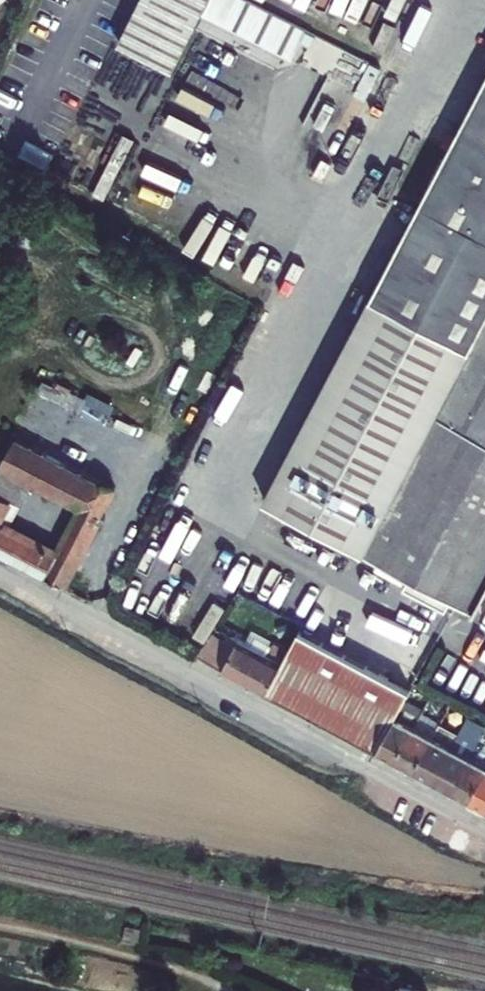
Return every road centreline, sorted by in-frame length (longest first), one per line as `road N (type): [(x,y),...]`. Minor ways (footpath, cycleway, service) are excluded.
road 1 (unclassified): [(0,570),(484,825)]
road 2 (track): [(218,990),(155,963),(0,925)]

